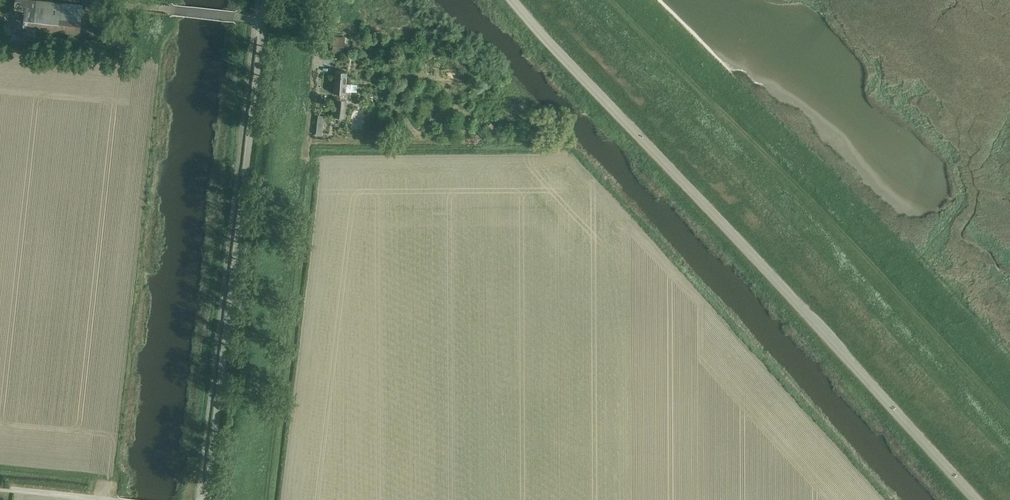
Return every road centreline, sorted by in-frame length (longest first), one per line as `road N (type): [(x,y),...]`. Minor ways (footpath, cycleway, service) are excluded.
road 1 (unclassified): [(975,499),(511,0)]
road 2 (track): [(1009,438),(605,0)]
road 3 (unclassified): [(206,499),(266,0)]
road 4 (track): [(323,0),(305,143)]

